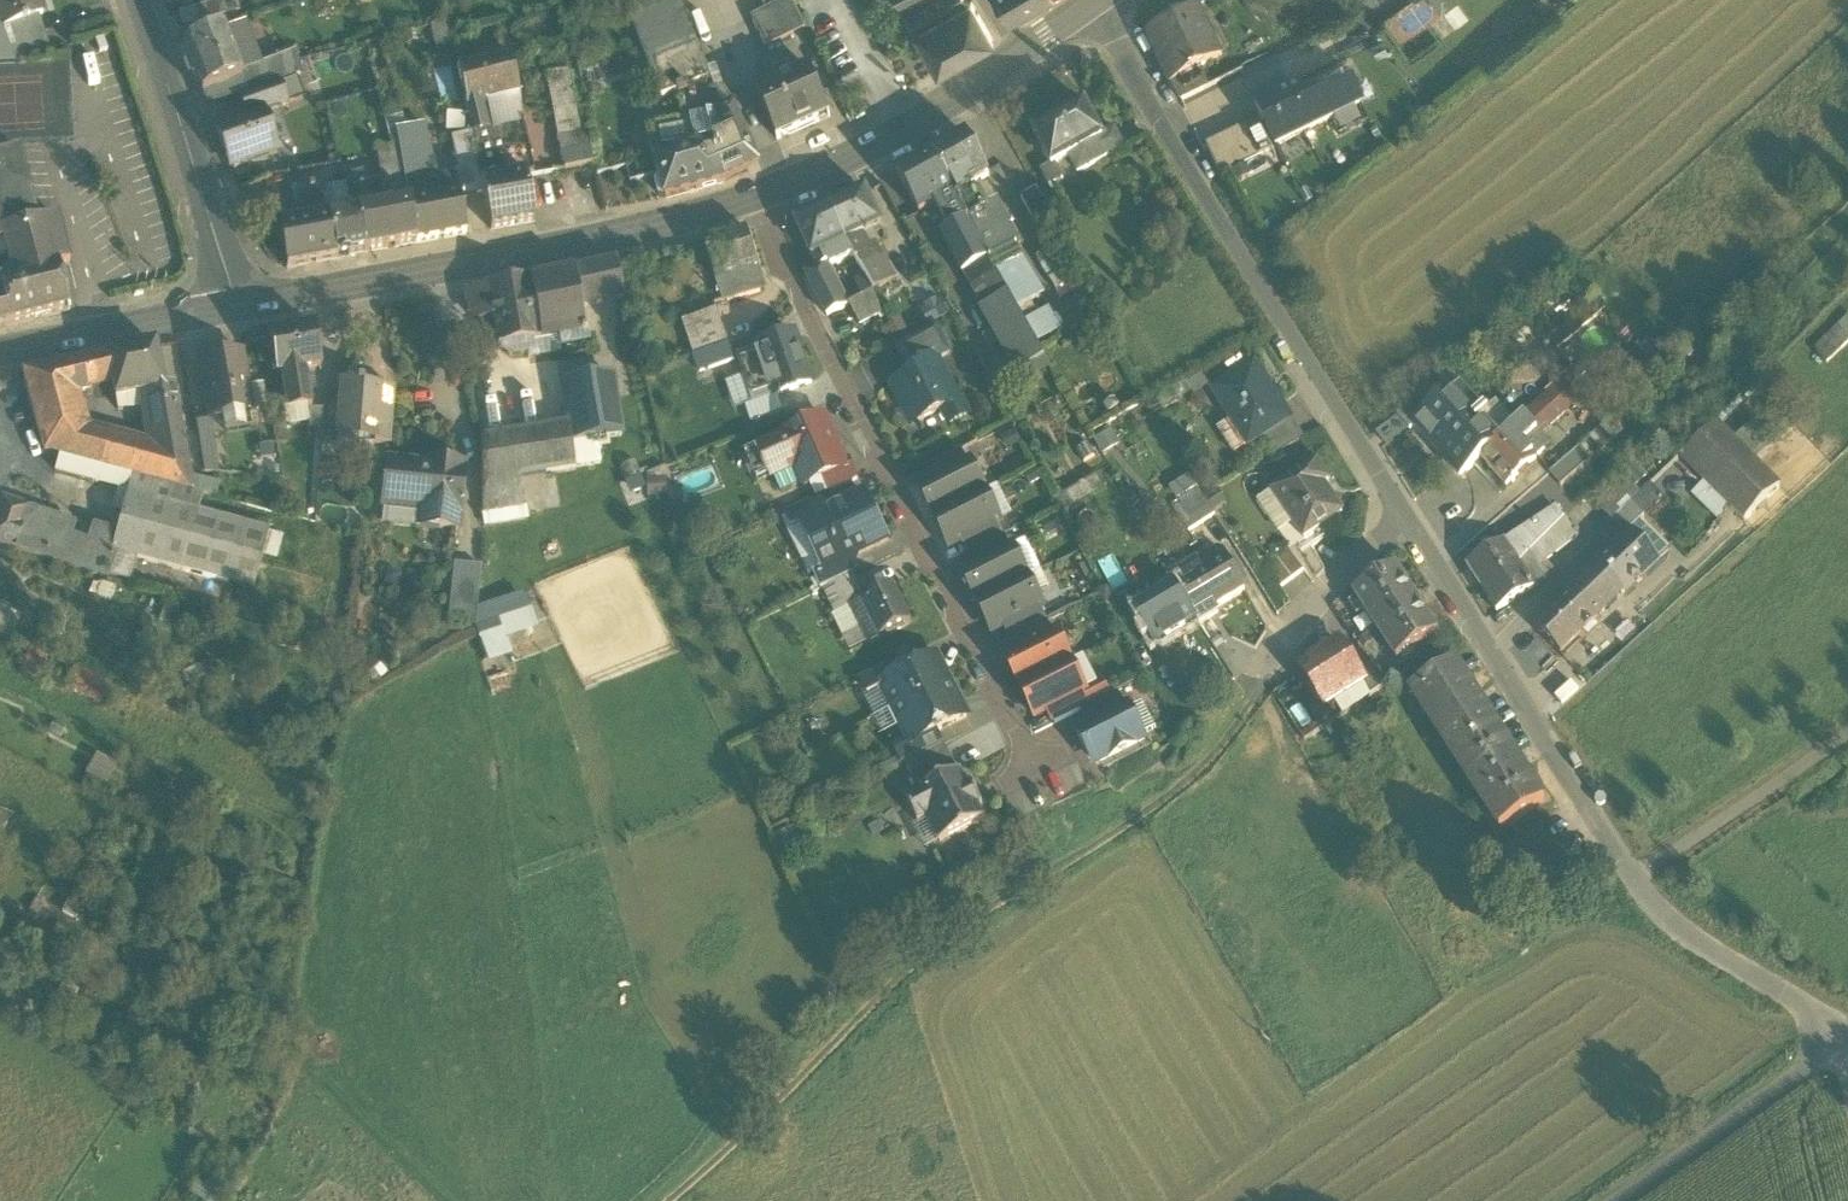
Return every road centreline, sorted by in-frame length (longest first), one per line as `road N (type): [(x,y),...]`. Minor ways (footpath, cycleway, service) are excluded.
road 1 (track): [(672,1200),(922,949),(1080,857),(1207,756),(1251,693)]
road 2 (residential): [(1398,515),(1672,924),(1839,1024)]
road 3 (residential): [(759,198),(806,316),(1041,785)]
road 4 (residential): [(1100,6),(1178,159),(1278,308),(1398,515)]
road 5 (secondary): [(244,302),(622,233),(759,198)]
road 6 (tertiary): [(244,302),(133,0)]
road 7 (residential): [(1592,1200),(1839,1024)]
road 8 (secondary): [(759,198),(866,147),(1015,59)]
road 9 (track): [(1637,878),(1847,730)]
road 10 (secondary): [(0,351),(244,302)]
road 11 (residential): [(1251,693),(1286,624),(1398,515)]

